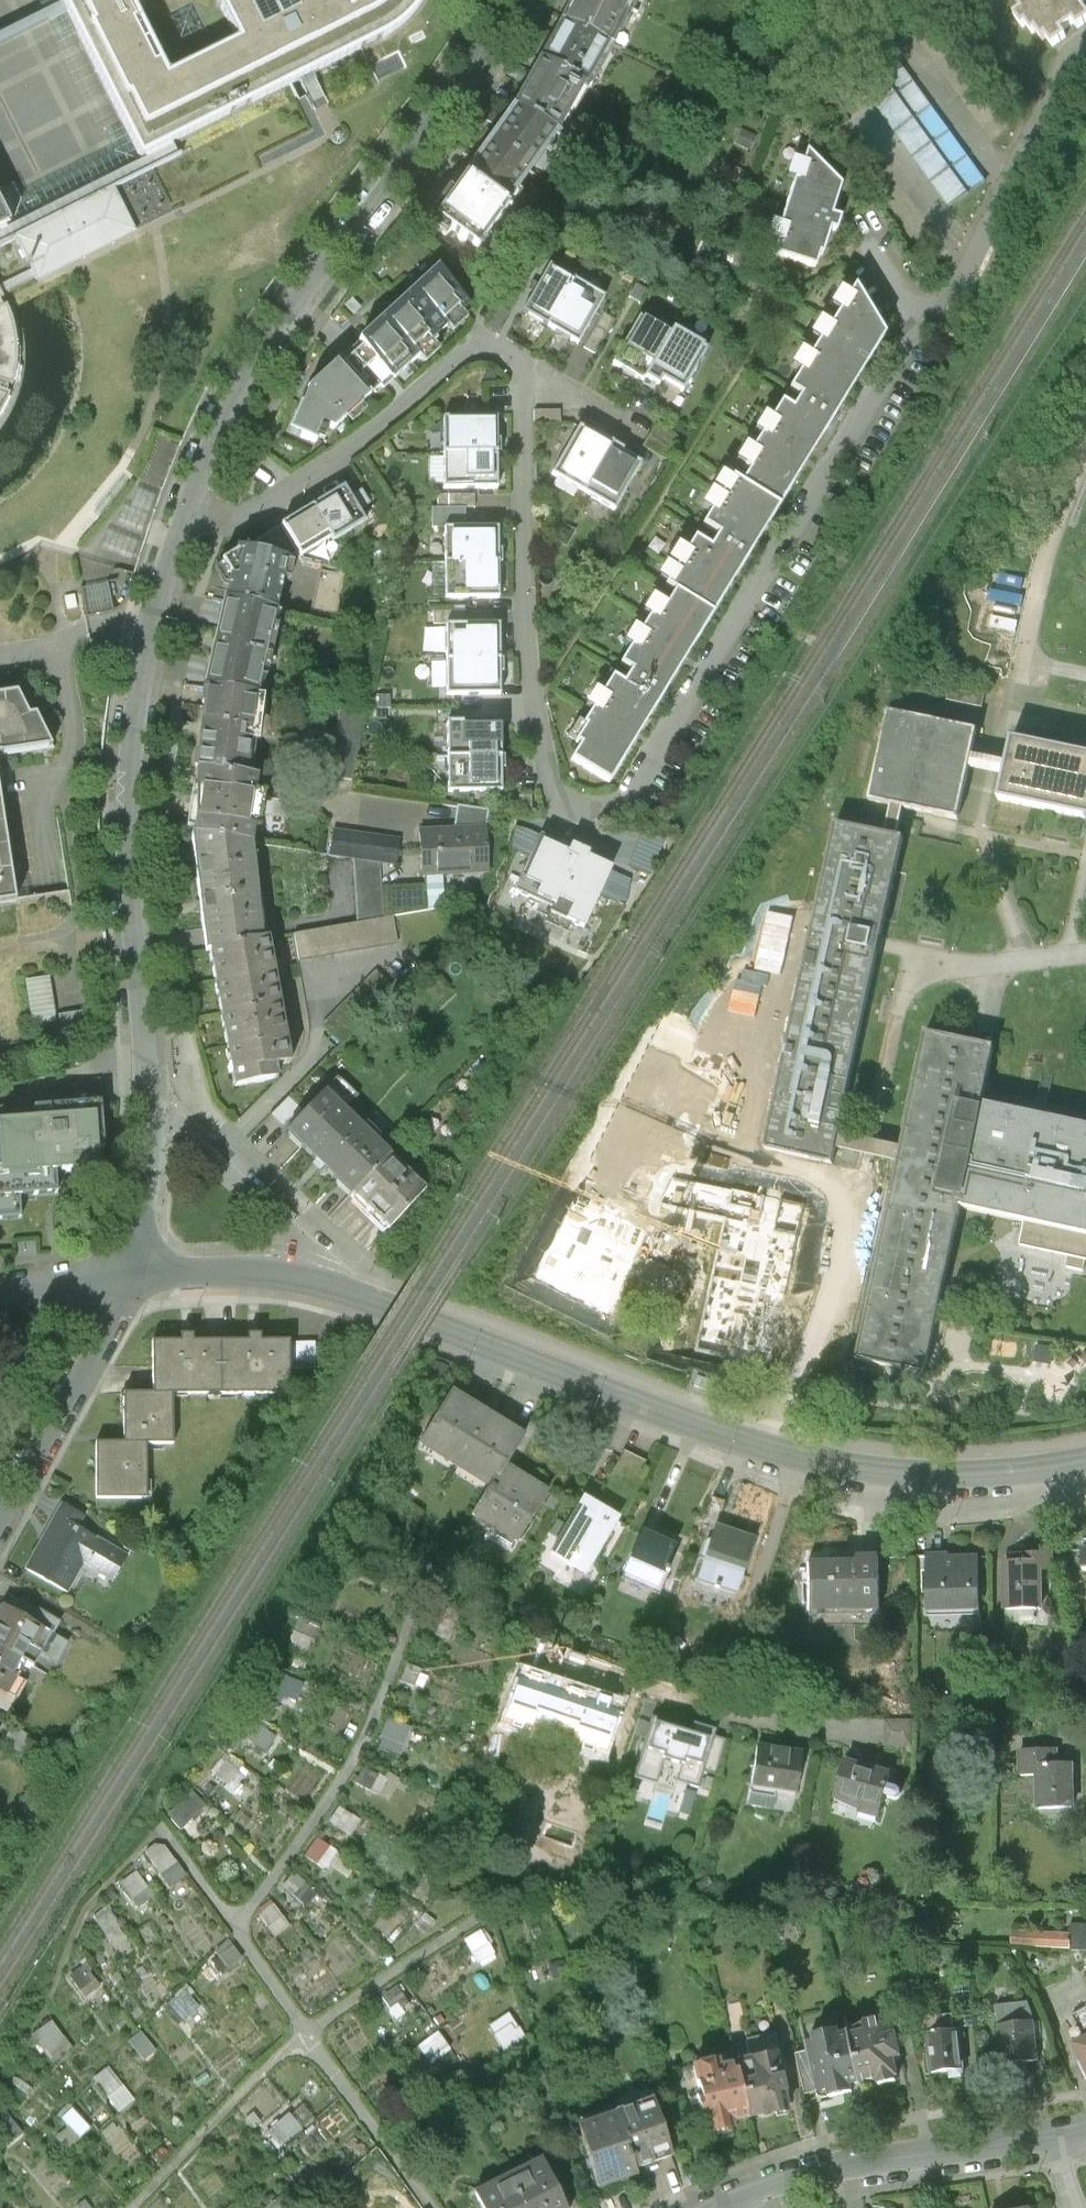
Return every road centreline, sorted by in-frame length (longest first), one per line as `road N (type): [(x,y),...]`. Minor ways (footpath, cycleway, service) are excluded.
road 1 (residential): [(128,1279),(234,1271),(322,1279),(694,1422),(855,1467),(978,1472),(1085,1458)]
road 2 (residential): [(128,1279),(154,1098),(129,800),(181,538)]
road 3 (residential): [(181,538),(297,299),(391,175),(504,0)]
road 4 (residential): [(920,324),(650,775)]
road 5 (residential): [(524,350),(531,366),(549,773),(579,807),(620,808)]
road 6 (residential): [(181,538),(254,510),(355,451),(490,344),(524,350)]
road 7 (residential): [(1085,46),(955,291),(920,324)]
road 8 (residential): [(739,2198),(807,2176),(1052,2140)]
road 9 (unknown): [(767,1447),(780,1389),(801,1364),(852,1232),(868,1154)]
road 10 (residential): [(0,1522),(114,1323),(128,1279)]
road 11 (residential): [(524,350),(642,429)]
road 12 (residential): [(128,1279),(0,1288)]

